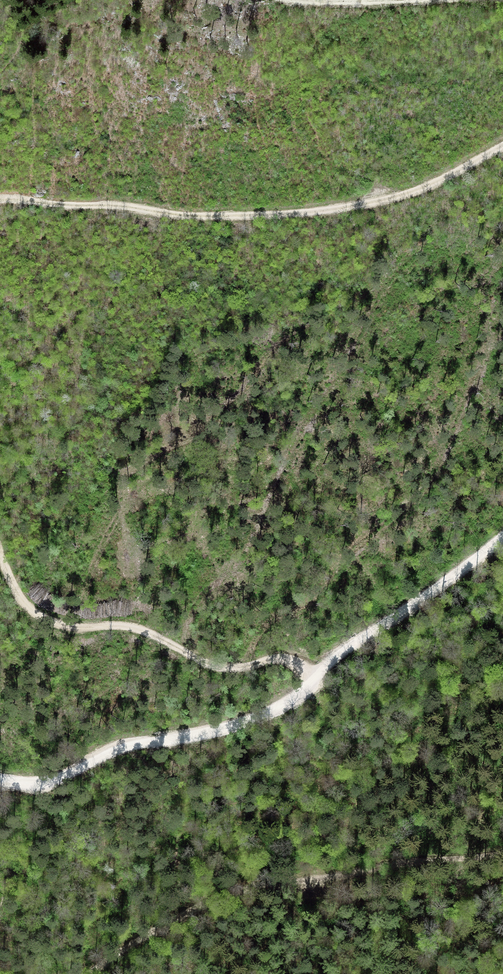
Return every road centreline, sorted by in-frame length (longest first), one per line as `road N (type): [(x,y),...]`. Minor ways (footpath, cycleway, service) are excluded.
road 1 (unclassified): [(0,781),(43,783),(123,746),(265,715),(502,537)]
road 2 (track): [(0,200),(194,217),(314,212),(427,187),(502,144)]
road 3 (track): [(502,853),(252,887),(142,937),(87,973)]
road 4 (track): [(314,679),(290,660),(223,669),(142,630),(58,624),(14,588),(0,554)]

